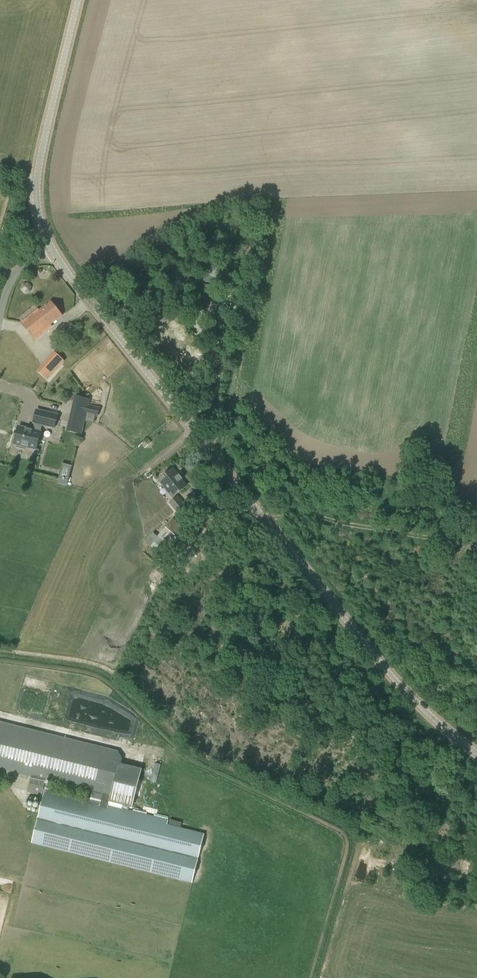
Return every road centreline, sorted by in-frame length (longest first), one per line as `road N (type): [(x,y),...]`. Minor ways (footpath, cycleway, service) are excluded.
road 1 (tertiary): [(476,754),(395,680),(50,247)]
road 2 (tertiary): [(50,247),(40,226),(38,168),(79,0)]

